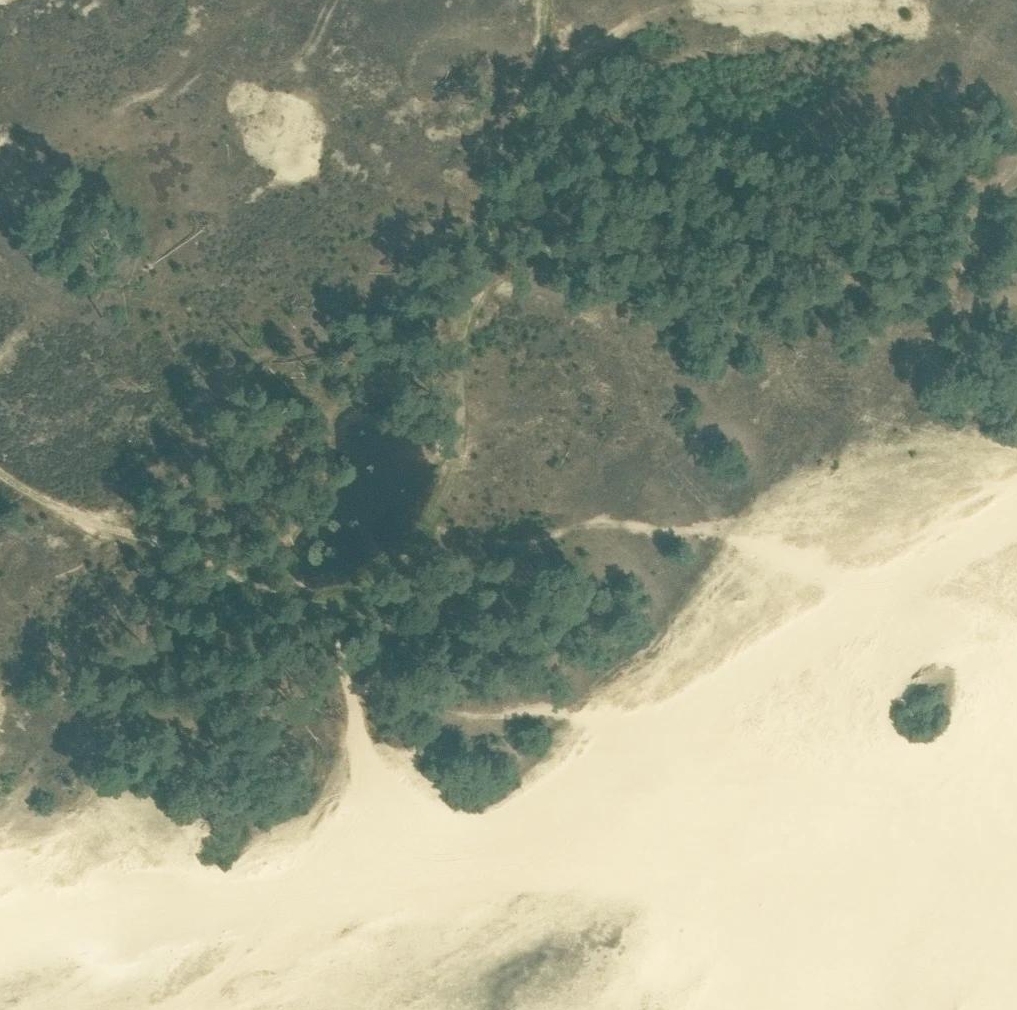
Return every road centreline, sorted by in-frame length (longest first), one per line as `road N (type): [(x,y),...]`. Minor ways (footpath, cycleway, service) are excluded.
road 1 (track): [(0,486),(82,532),(327,604),(359,802),(383,830),(531,808)]
road 2 (track): [(531,808),(610,770),(864,585),(929,552),(991,549),(1016,569)]

